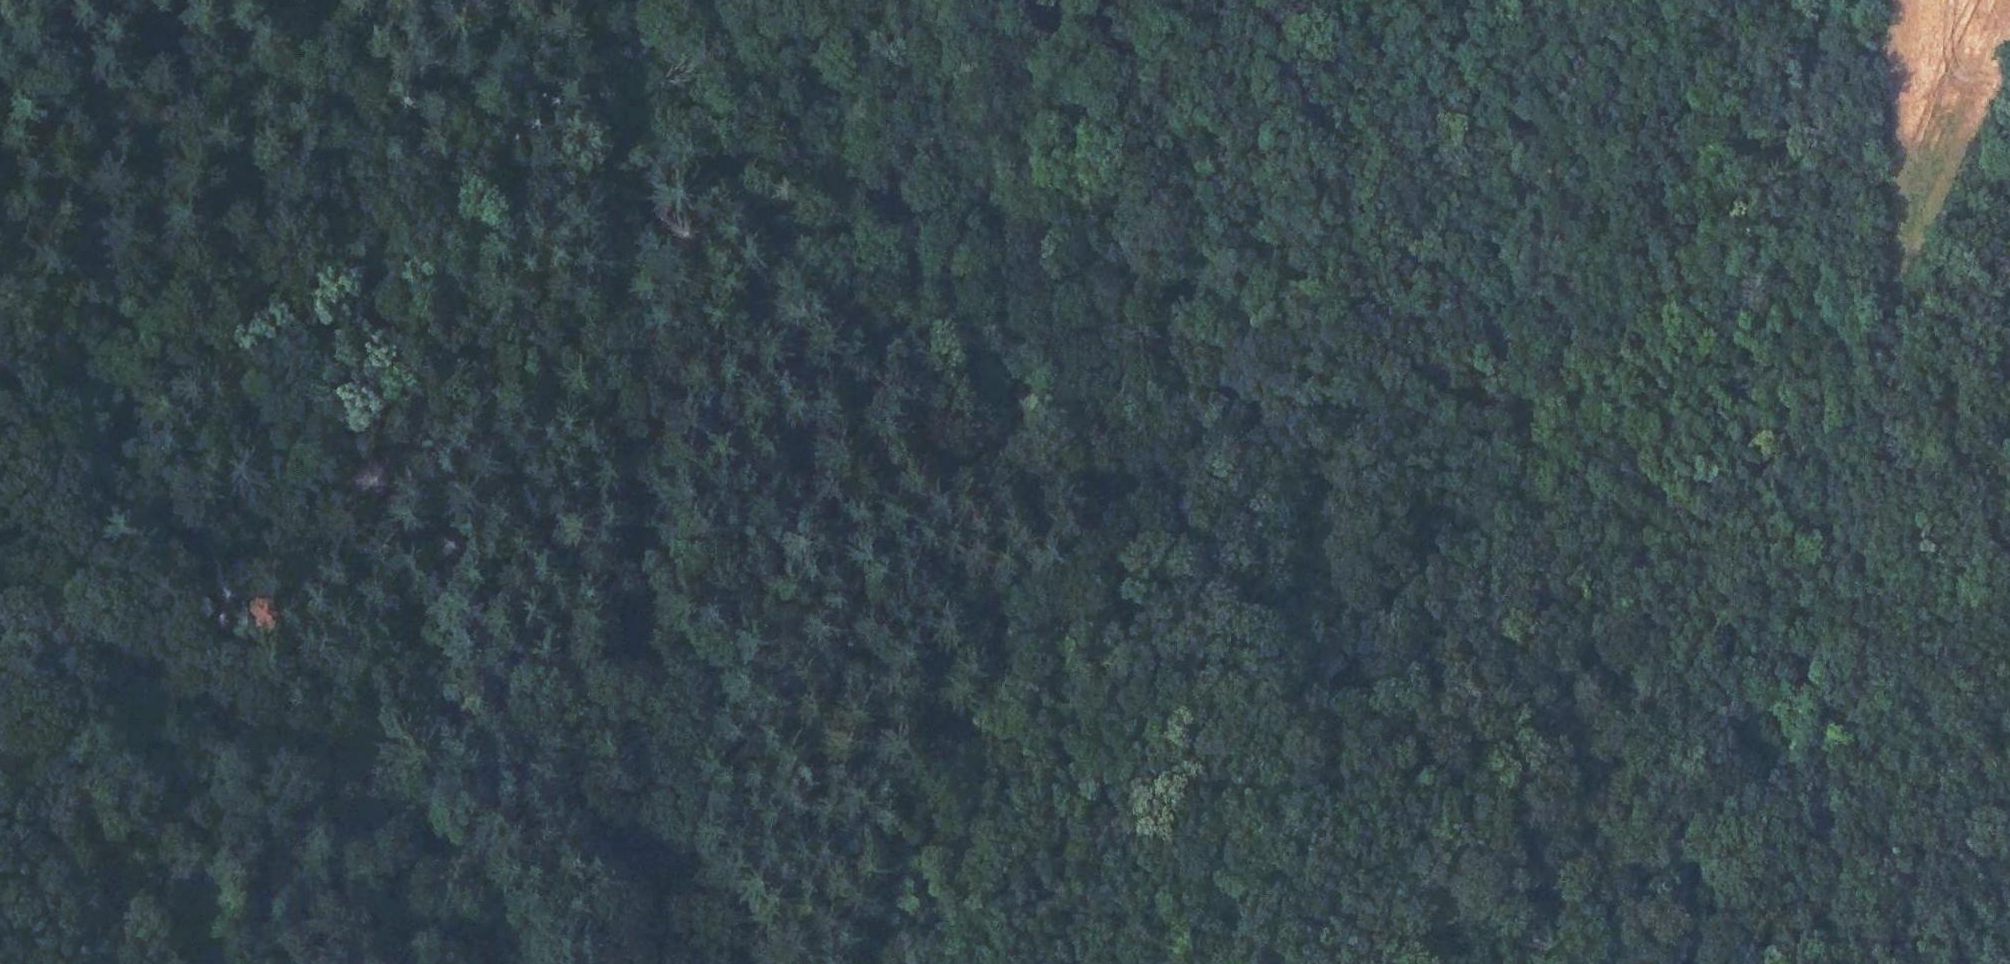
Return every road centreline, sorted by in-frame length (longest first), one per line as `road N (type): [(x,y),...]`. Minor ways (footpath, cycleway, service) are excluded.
road 1 (track): [(213,963),(91,863),(0,739)]

